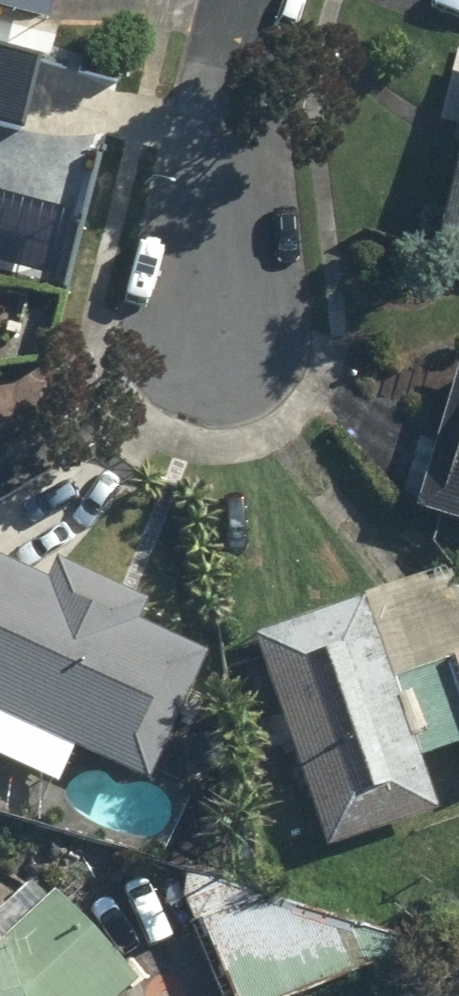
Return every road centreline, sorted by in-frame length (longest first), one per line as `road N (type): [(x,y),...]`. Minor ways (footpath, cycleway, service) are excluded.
road 1 (residential): [(248,0),(218,214),(210,349)]

